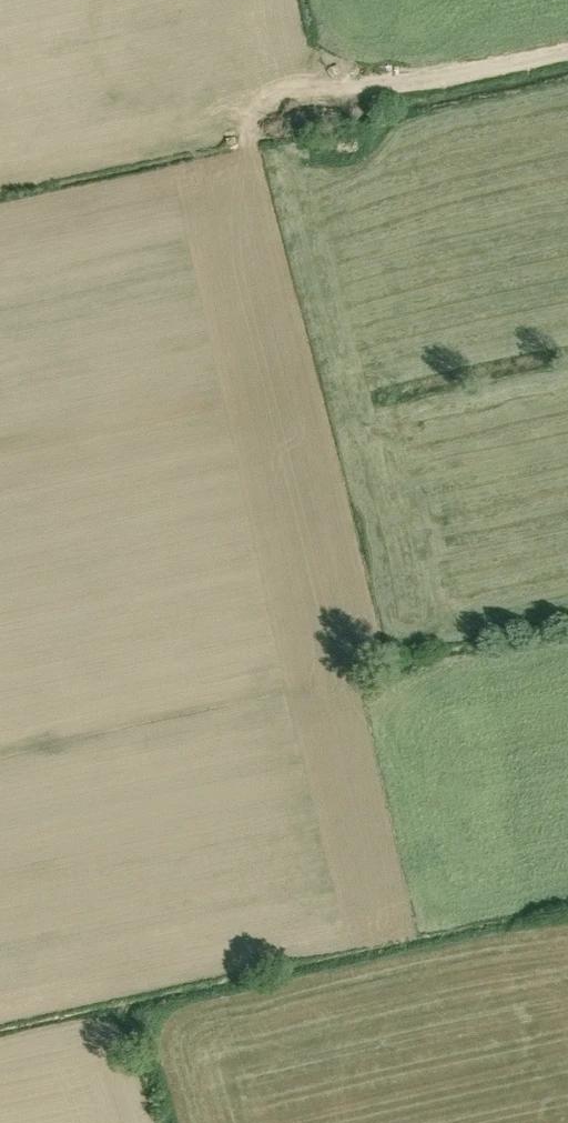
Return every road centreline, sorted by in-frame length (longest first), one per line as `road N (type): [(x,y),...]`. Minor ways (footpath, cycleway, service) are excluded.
road 1 (track): [(244,167),(249,121),(290,85),(407,82),(567,47)]

